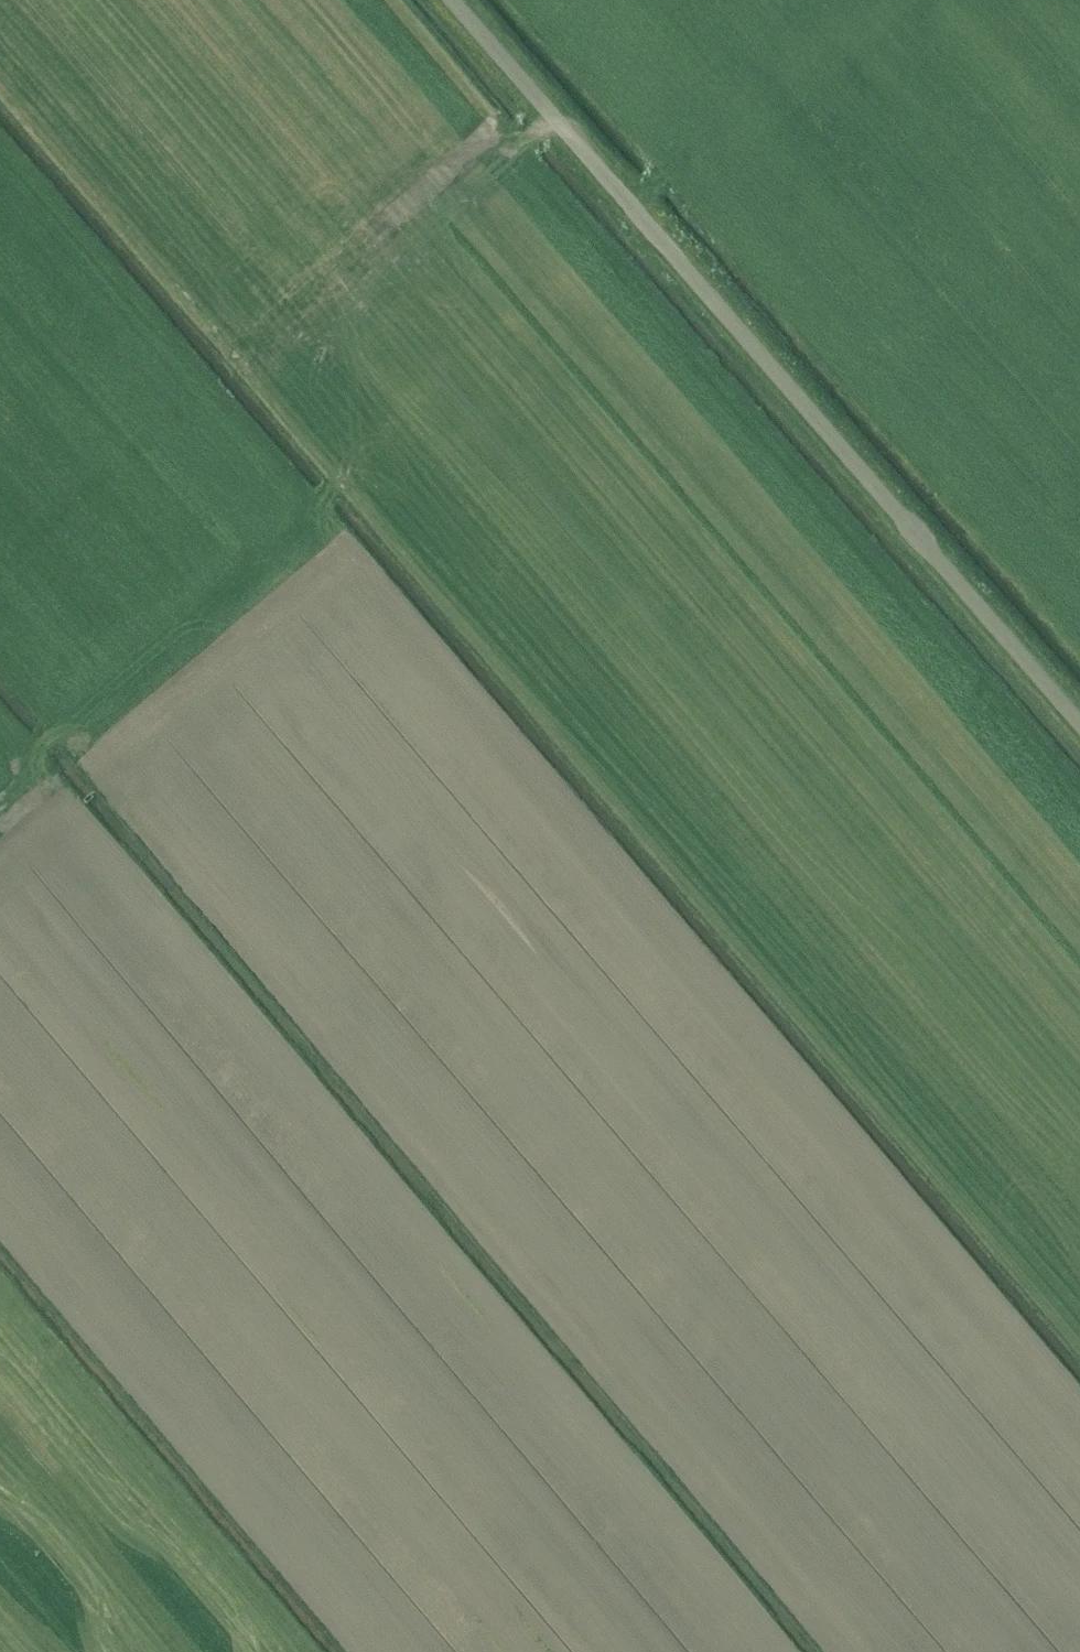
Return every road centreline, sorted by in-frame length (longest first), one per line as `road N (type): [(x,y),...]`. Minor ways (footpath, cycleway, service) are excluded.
road 1 (unclassified): [(467,0),(1079,703)]

